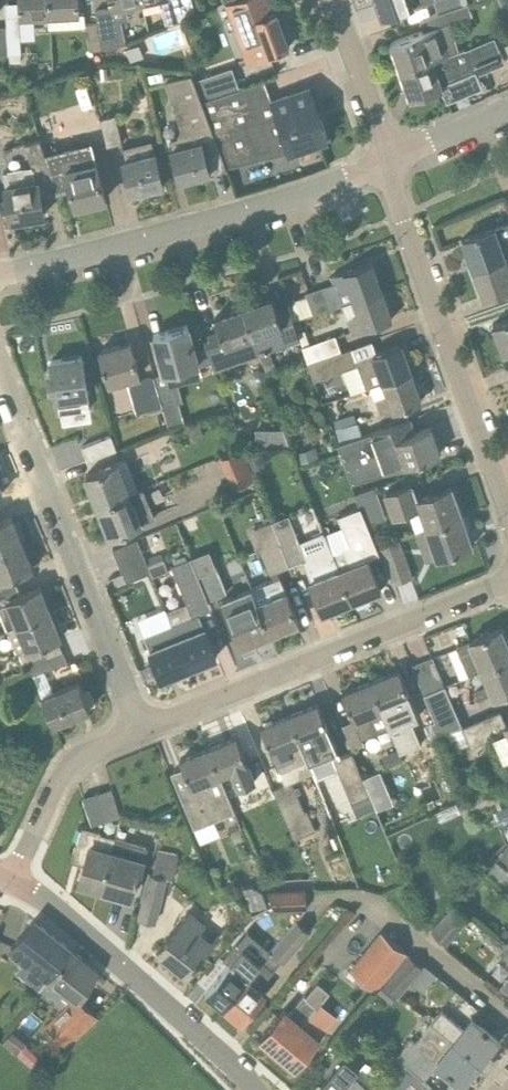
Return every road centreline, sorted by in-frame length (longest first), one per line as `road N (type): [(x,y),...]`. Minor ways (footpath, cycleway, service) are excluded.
road 1 (residential): [(386,162),(276,205),(0,275)]
road 2 (residential): [(140,732),(507,583)]
road 3 (residential): [(140,732),(0,375)]
road 4 (residential): [(507,513),(386,162)]
road 5 (tertiary): [(256,1089),(36,896),(10,884)]
road 6 (residential): [(10,884),(66,770),(93,749),(140,732)]
road 7 (residential): [(386,162),(333,0)]
road 8 (residential): [(507,110),(386,162)]

